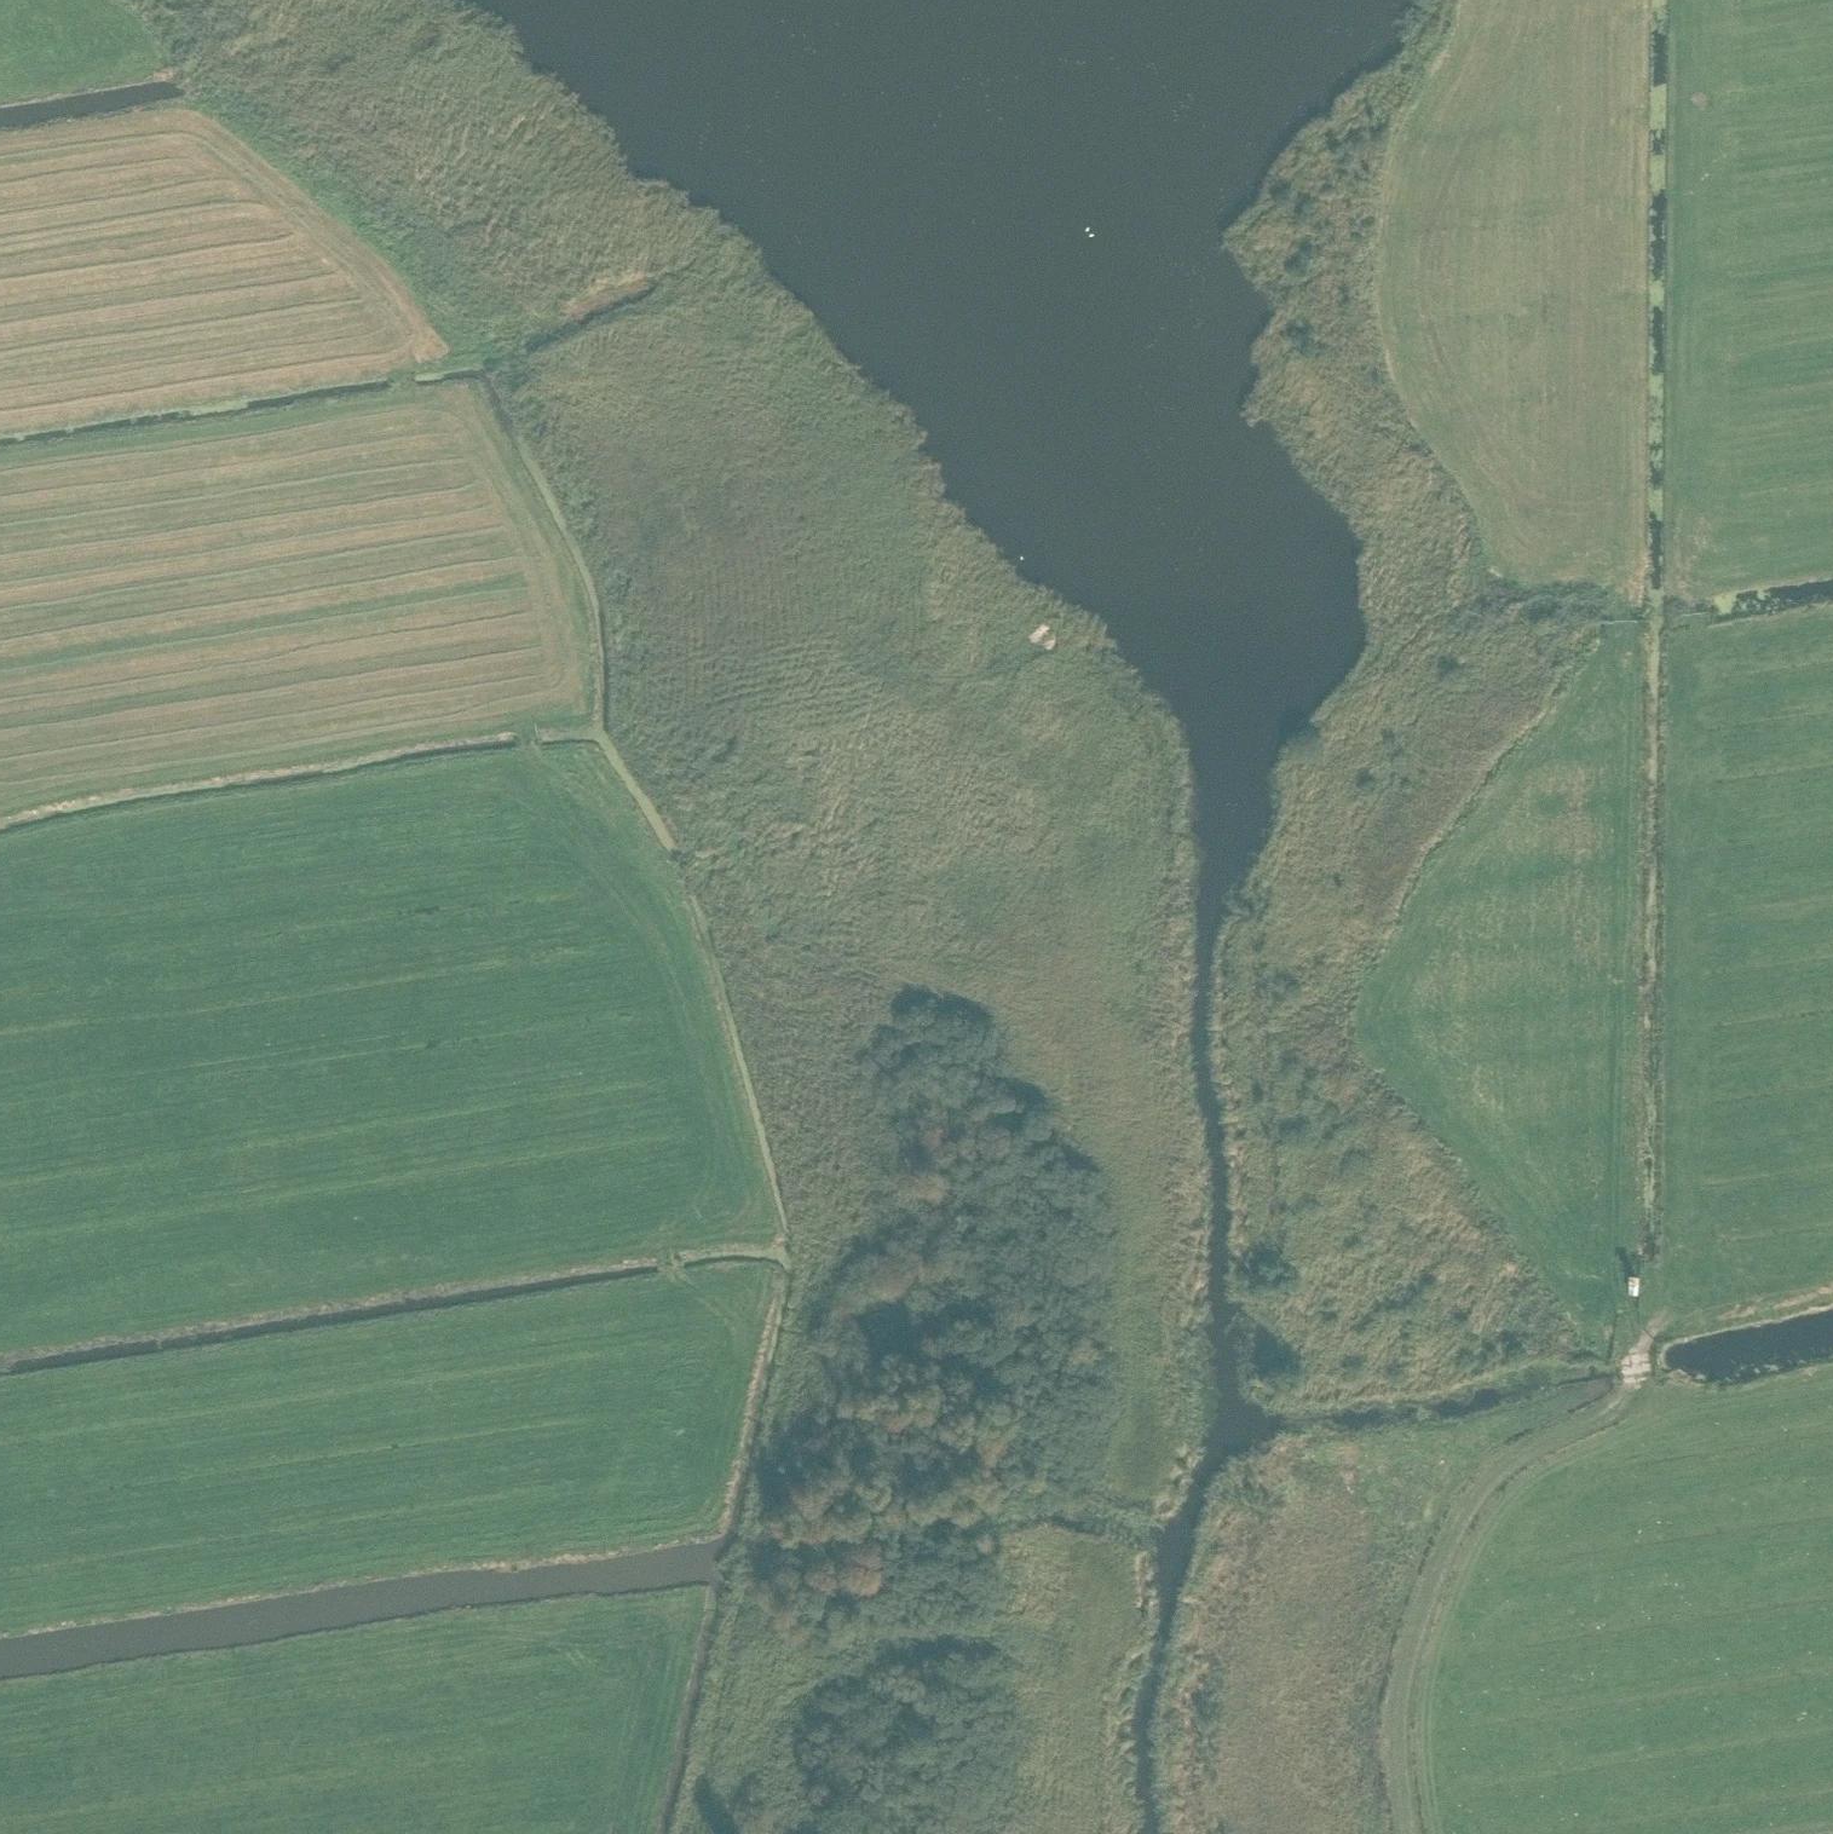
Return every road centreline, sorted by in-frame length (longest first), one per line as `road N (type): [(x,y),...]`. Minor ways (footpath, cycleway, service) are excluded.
road 1 (track): [(1636,1357),(1634,1386),(1618,1407),(1508,1466),(1464,1517),(1398,1703),(1410,1833)]

